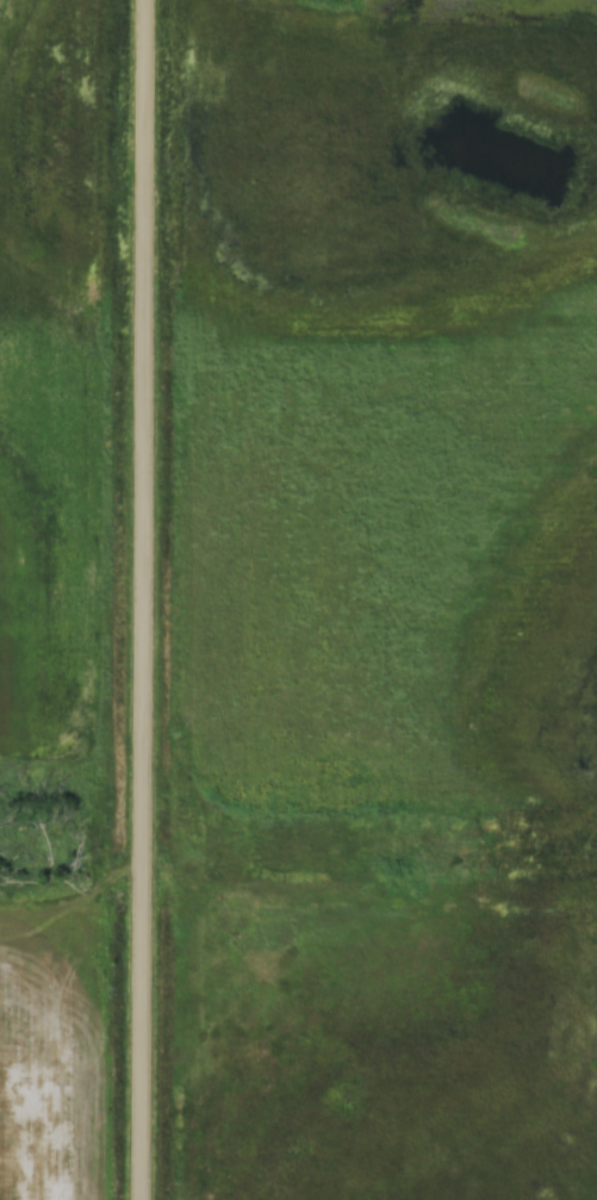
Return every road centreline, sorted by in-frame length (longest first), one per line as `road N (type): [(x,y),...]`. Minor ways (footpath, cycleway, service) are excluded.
road 1 (residential): [(129,1199),(134,0)]

